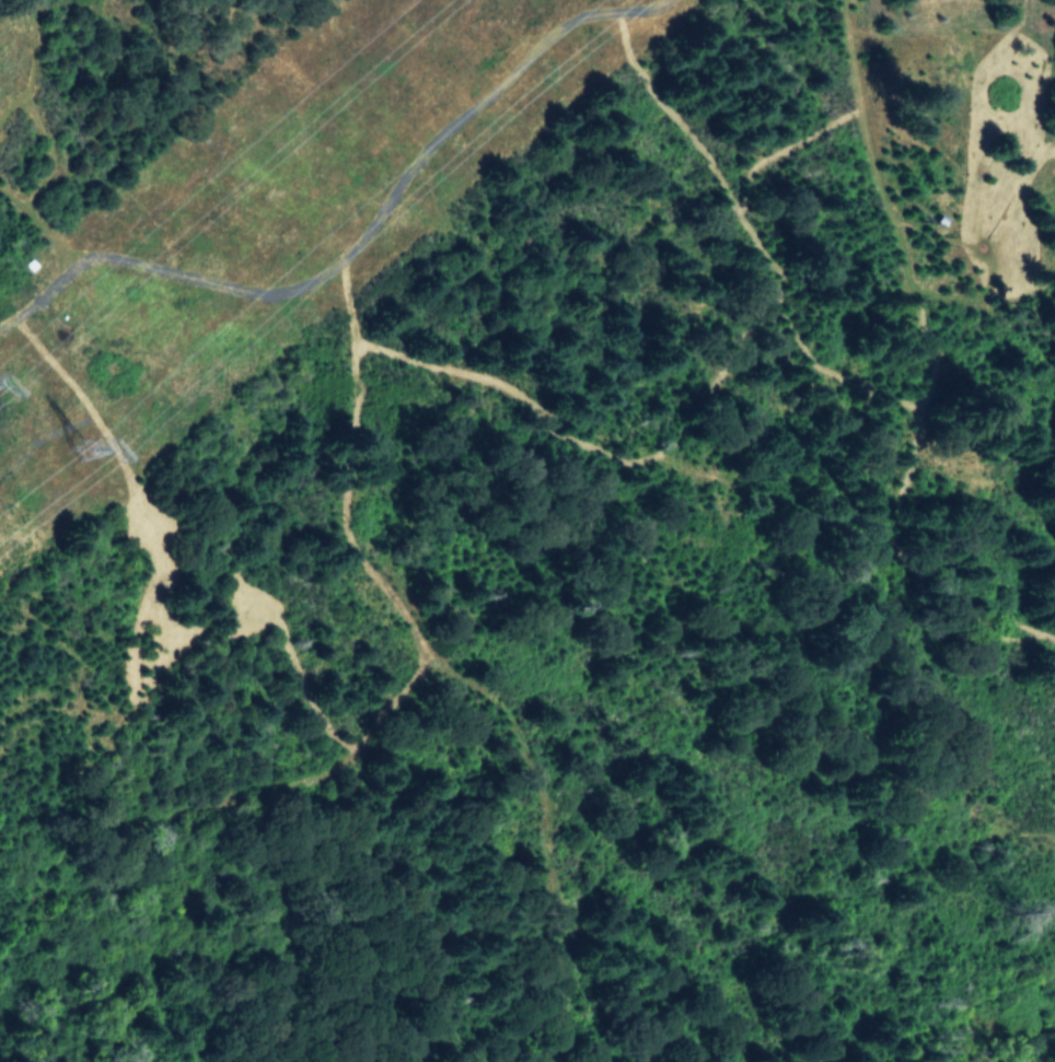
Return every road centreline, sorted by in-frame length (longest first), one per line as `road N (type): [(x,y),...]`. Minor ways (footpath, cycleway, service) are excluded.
road 1 (track): [(562,1061),(556,879),(521,732),(499,704),(417,641),(351,533),(346,482),(362,374),(362,265),(430,149),(530,63),(578,24),(682,0)]

